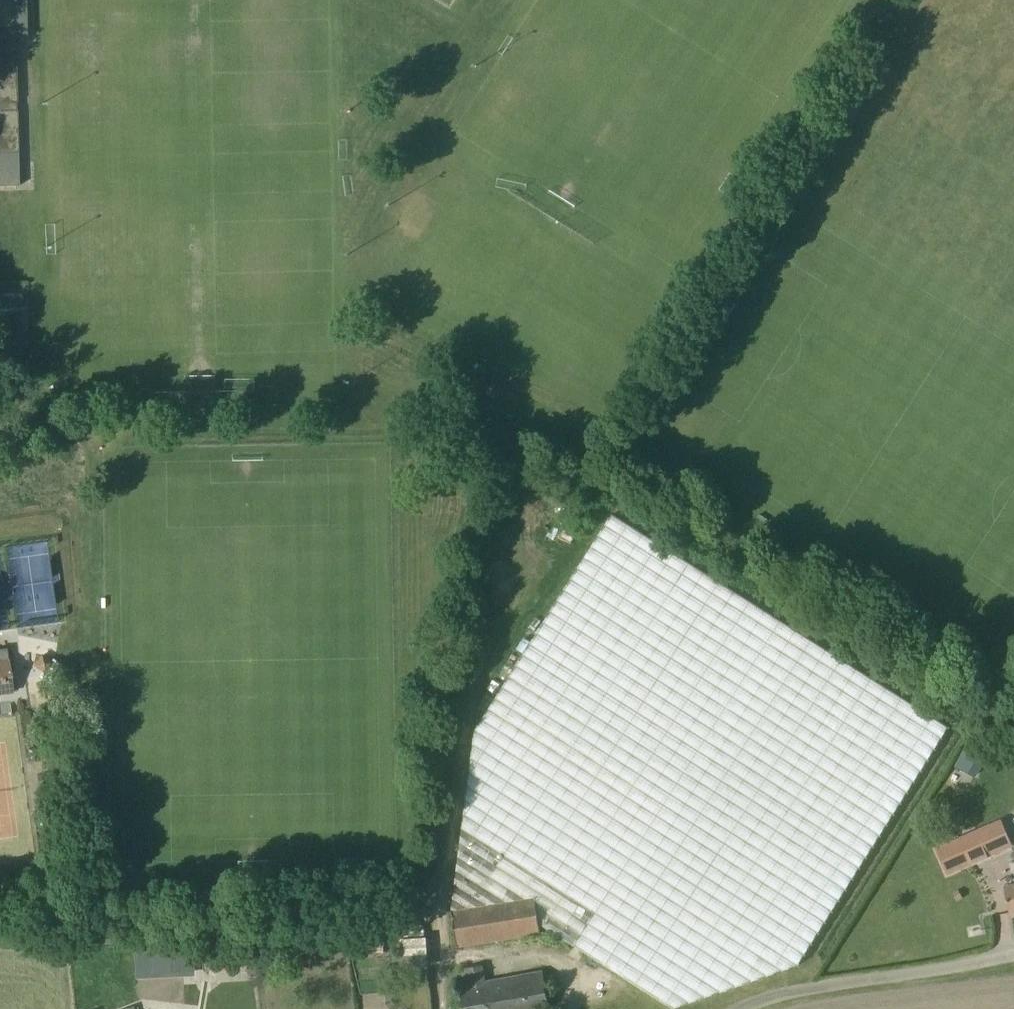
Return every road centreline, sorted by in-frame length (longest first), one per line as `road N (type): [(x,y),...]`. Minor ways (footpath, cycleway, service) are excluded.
road 1 (unclassified): [(742,1008),(1013,954)]

